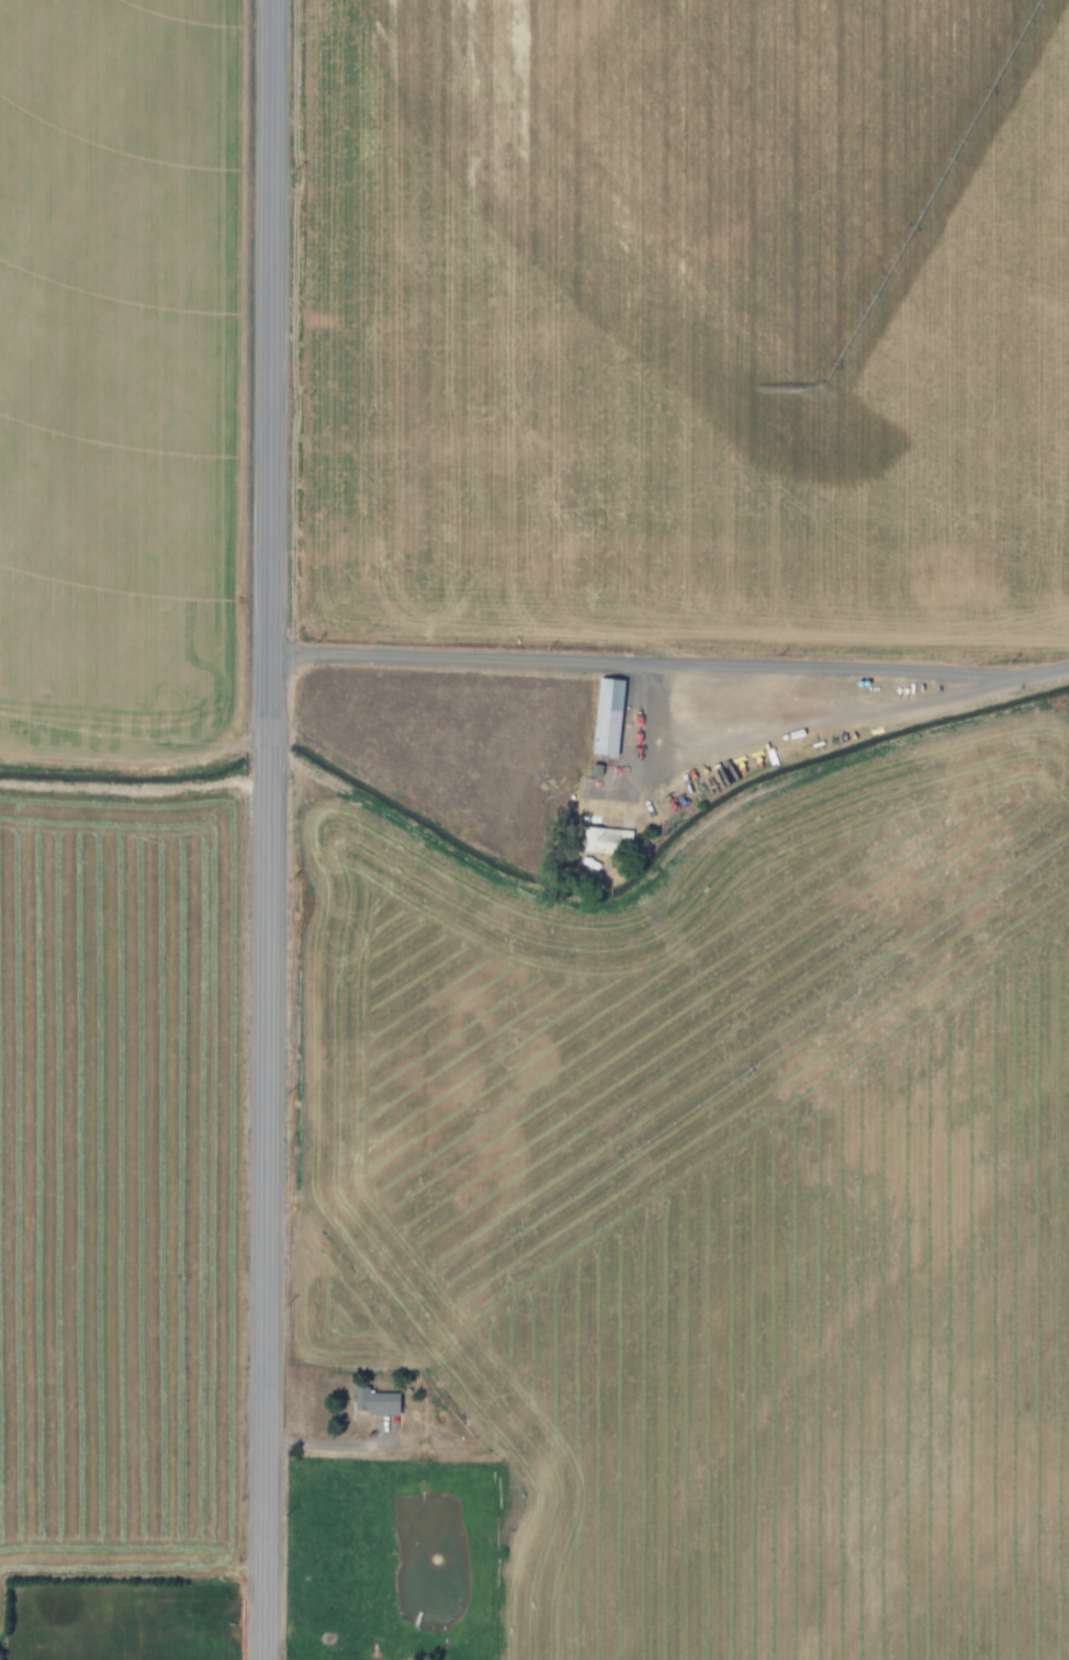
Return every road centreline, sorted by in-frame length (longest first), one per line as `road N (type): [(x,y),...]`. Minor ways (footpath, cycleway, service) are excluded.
road 1 (tertiary): [(266,1659),(271,0)]

